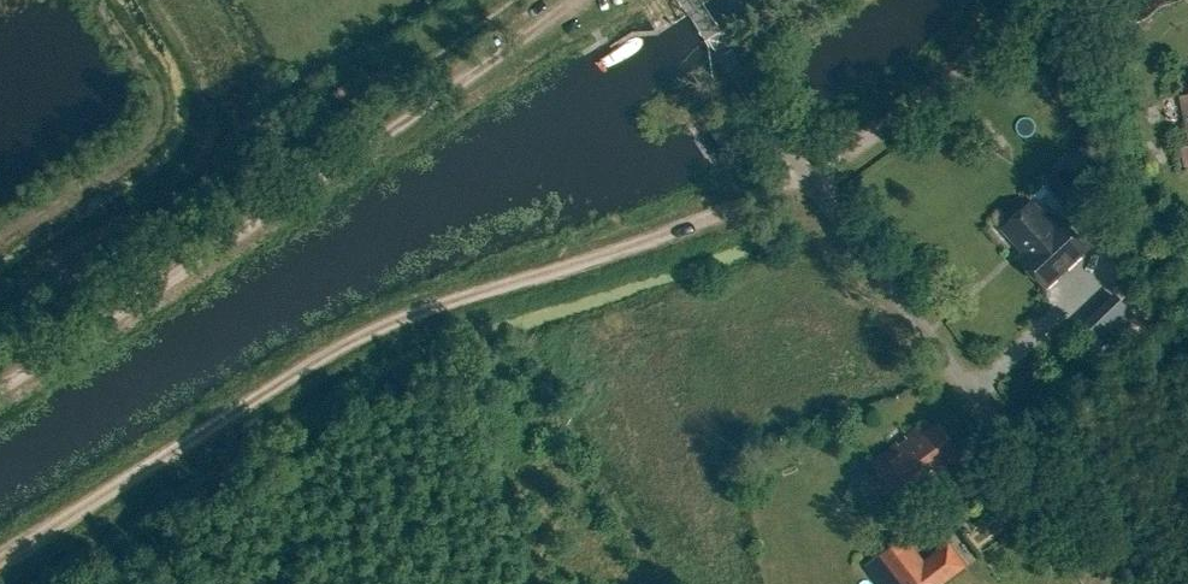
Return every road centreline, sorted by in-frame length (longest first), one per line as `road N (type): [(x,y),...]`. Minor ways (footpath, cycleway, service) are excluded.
road 1 (track): [(0,561),(281,380),(385,324),(681,231),(810,173),(942,78),(1024,0)]
road 2 (unclassified): [(1111,583),(691,0)]
road 3 (track): [(0,388),(381,136),(566,0)]

